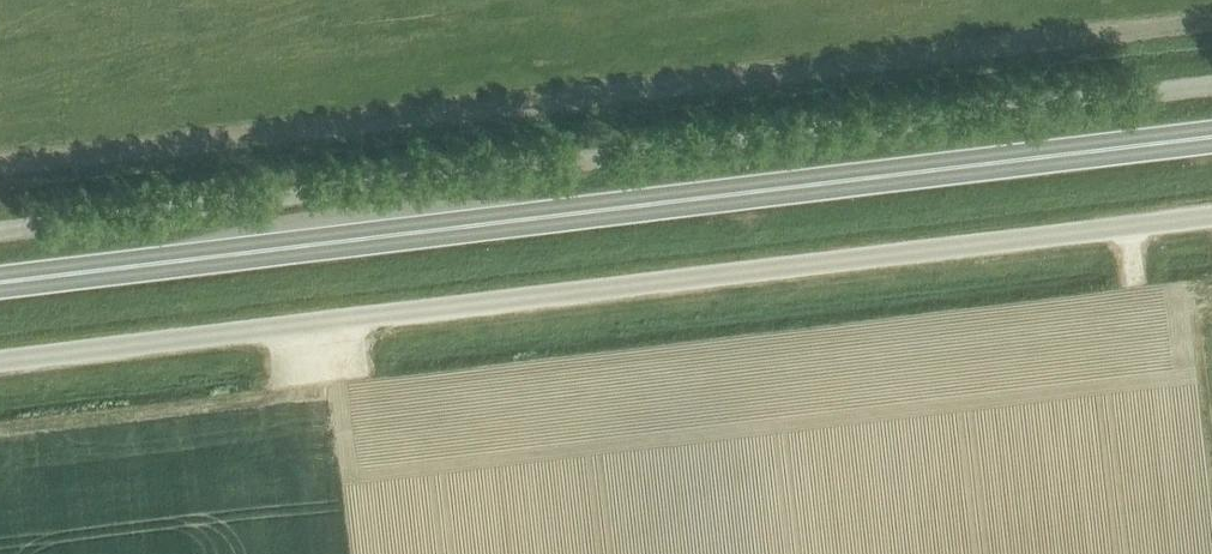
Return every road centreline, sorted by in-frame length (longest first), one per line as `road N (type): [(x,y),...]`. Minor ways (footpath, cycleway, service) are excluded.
road 1 (unclassified): [(0,233),(1211,85)]
road 2 (unclassified): [(0,362),(1211,216)]
road 3 (trunk): [(0,282),(1211,137)]

